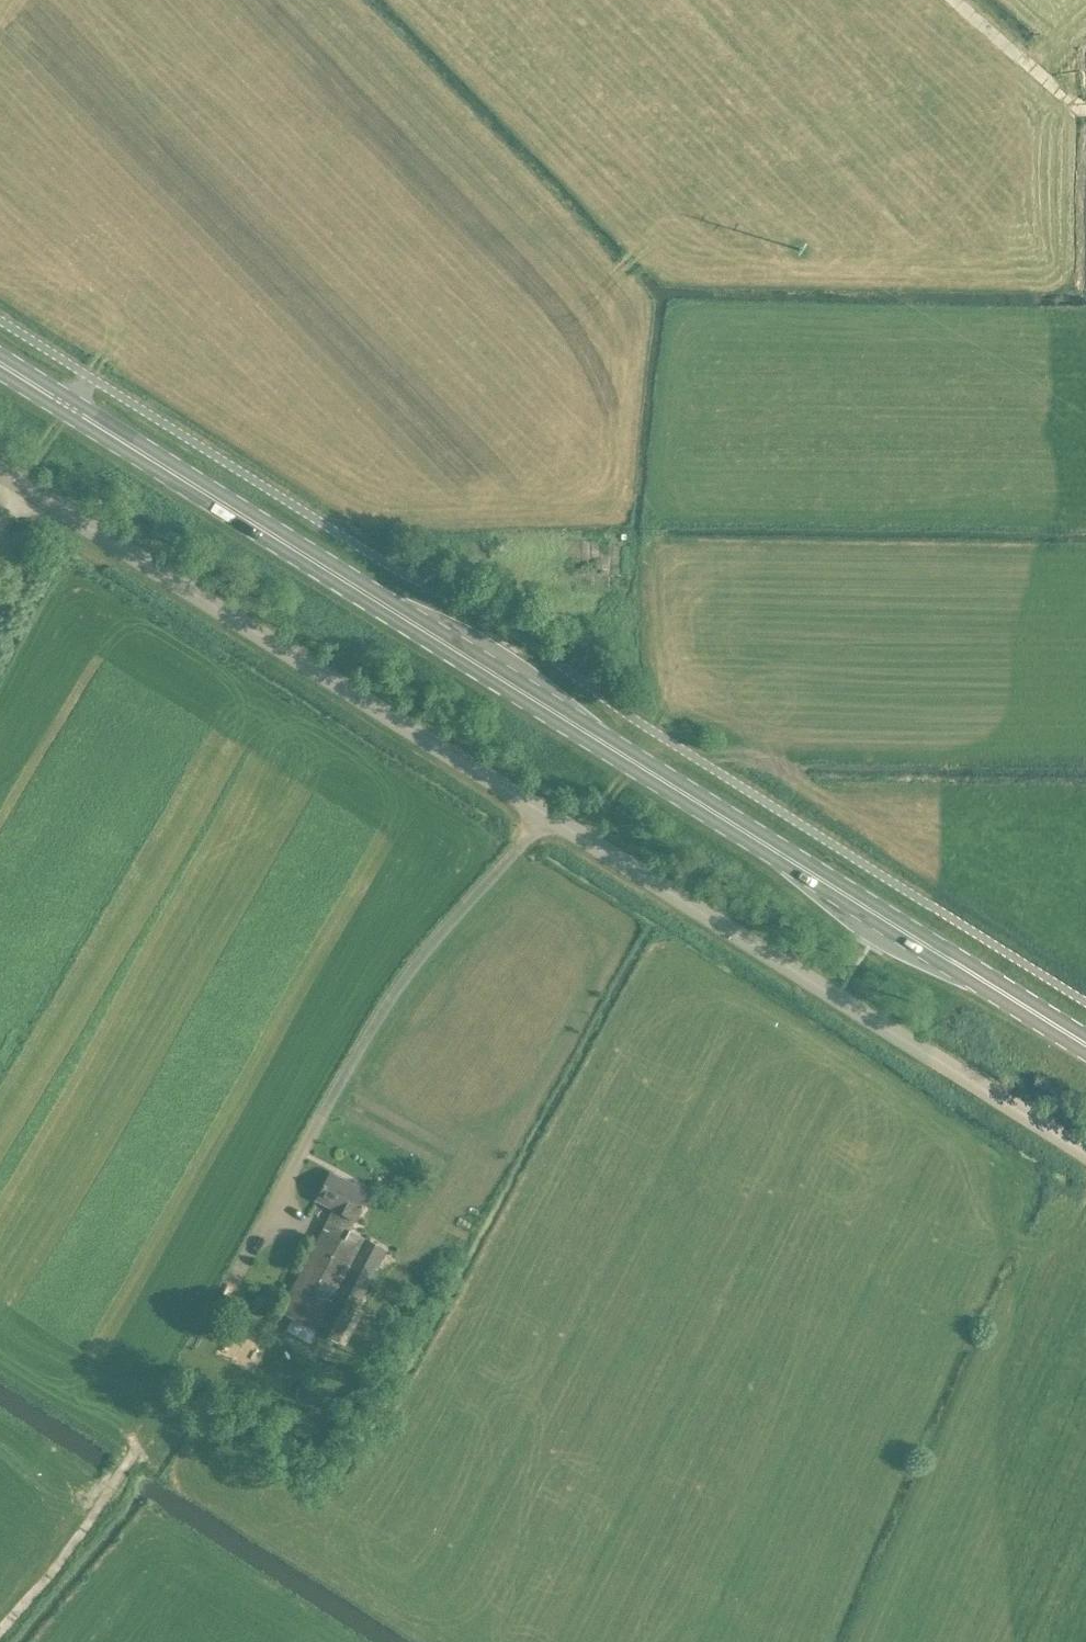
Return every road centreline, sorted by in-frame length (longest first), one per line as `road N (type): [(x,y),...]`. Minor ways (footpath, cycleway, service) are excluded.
road 1 (unclassified): [(1085,1155),(0,471)]
road 2 (primary): [(1085,1044),(0,363)]

